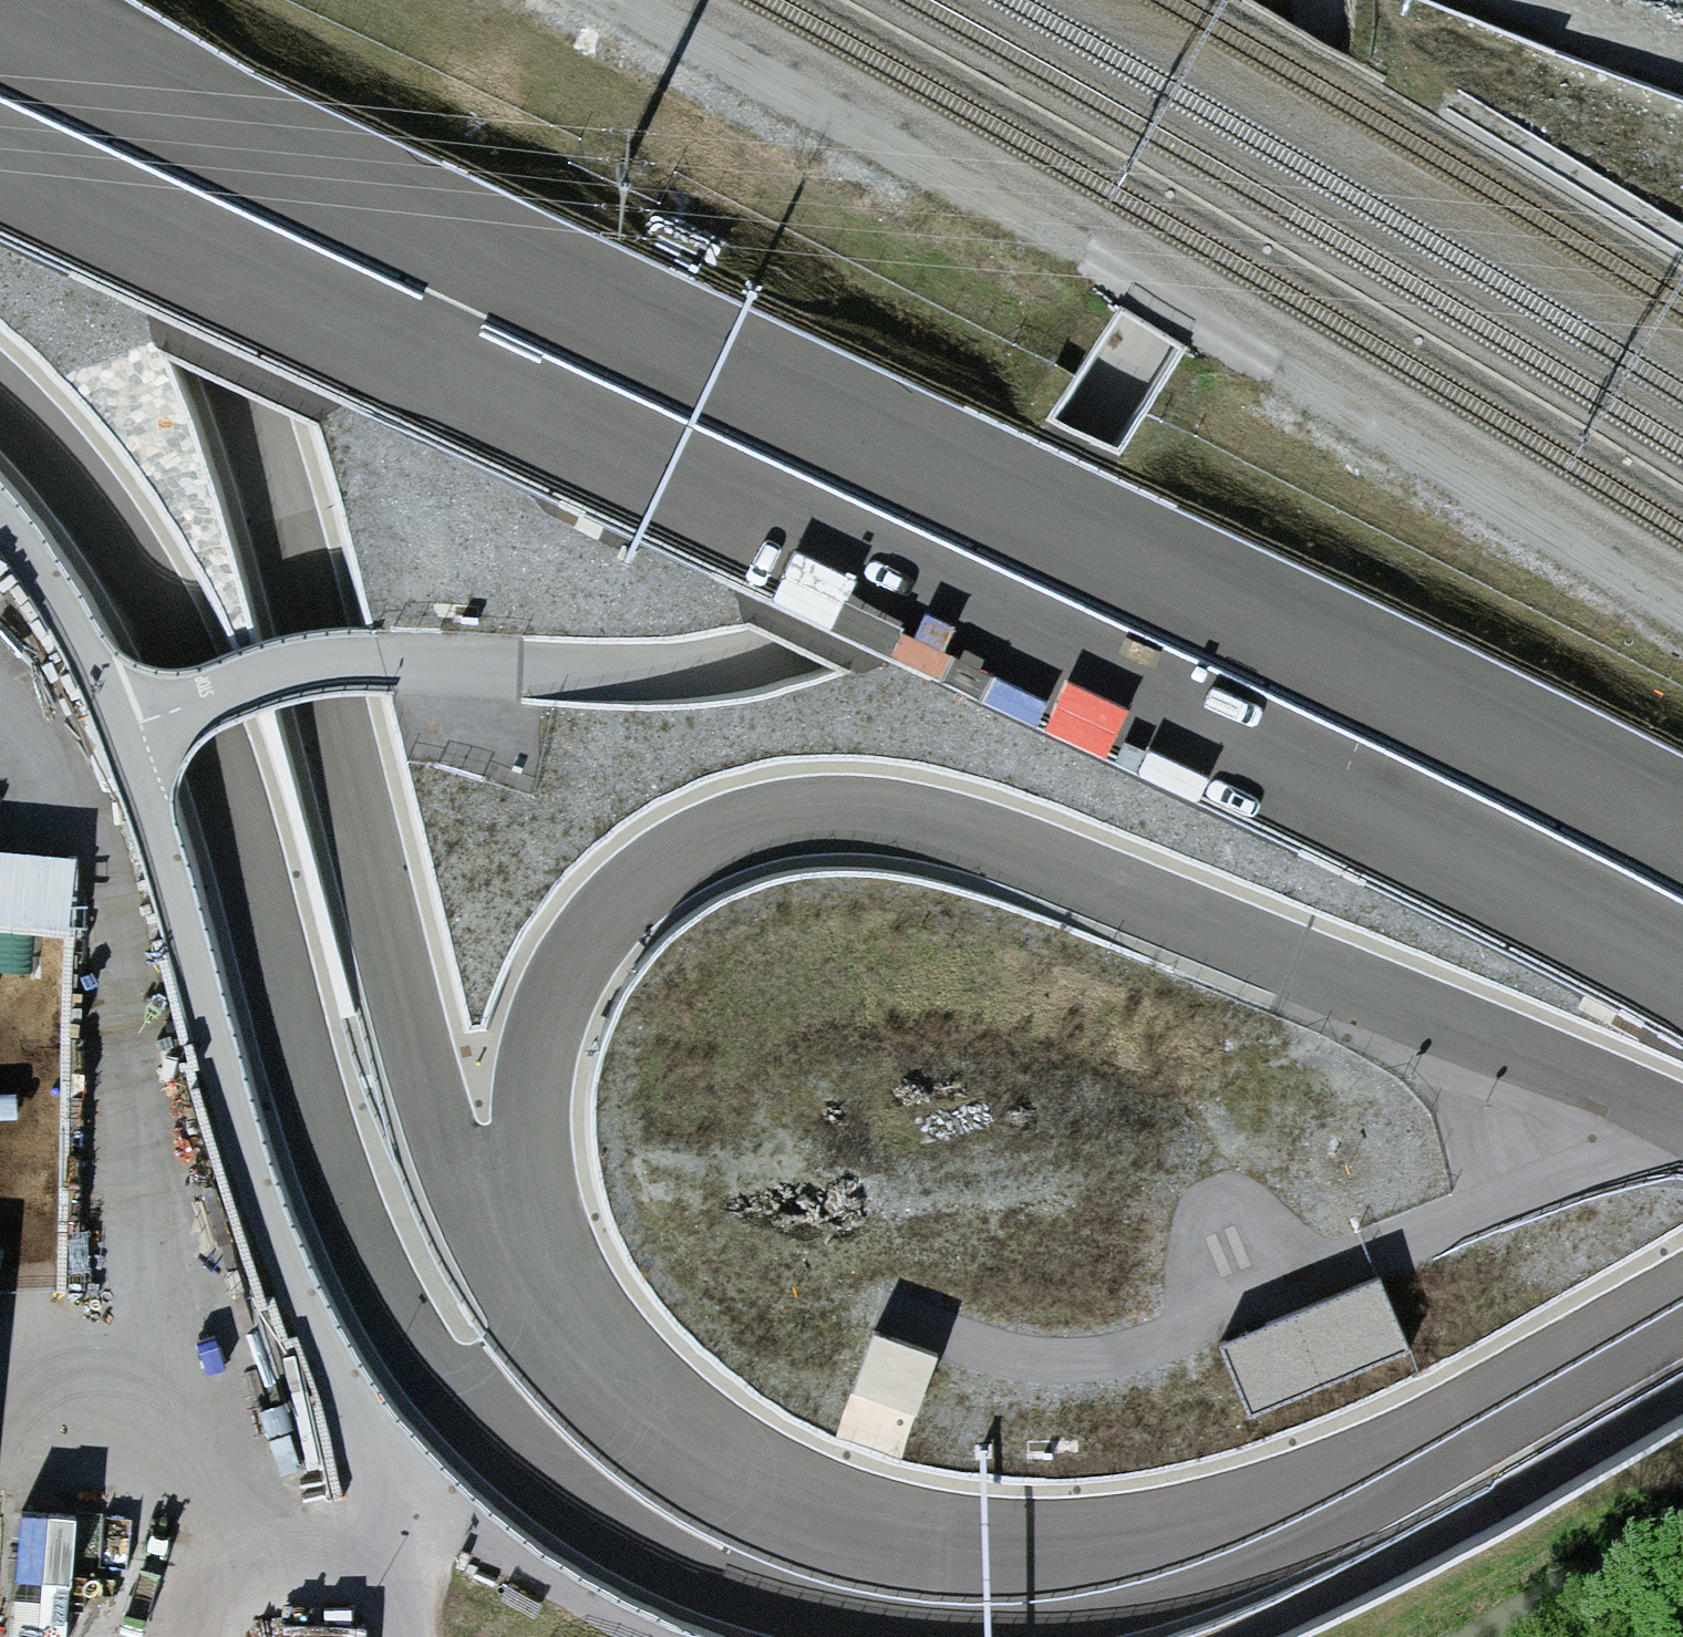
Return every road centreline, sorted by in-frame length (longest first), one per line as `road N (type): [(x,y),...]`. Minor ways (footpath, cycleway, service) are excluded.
road 1 (motorway): [(0,401),(95,509),(143,581),(180,662),(288,1028),(348,1194),(419,1334),(480,1409),(552,1467),(659,1530),(734,1562),(865,1595),(976,1601),(1084,1591),(1196,1565),(1349,1502)]
road 2 (motorway): [(0,156),(1265,749),(1682,963)]
road 3 (motorway): [(1682,838),(1187,588),(0,31)]
road 4 (motorway): [(551,1314),(521,1149),(542,1011),(567,951),(601,901),(647,860),(717,825),(796,813),(877,814),(945,828),(1478,1030),(1682,1118)]
road 5 (unclassified): [(1318,0),(1314,29),(1273,106),(1090,426),(1023,513),(941,582),(833,637),(706,670),(613,675),(349,660),(260,673),(119,726)]
road 6 (motorway): [(551,1314),(441,1137),(245,390),(170,211),(97,100),(17,0)]
road 7 (unclassified): [(394,1636),(380,1502),(359,1427),(279,1260),(241,1150),(119,726)]
road 8 (motorway): [(1349,1502),(1168,1539),(1020,1551),(903,1540),(784,1498),(678,1440),(605,1376),(551,1314)]
road 9 (motorway): [(1682,1326),(1498,1431),(1349,1502)]
road 10 (unclassified): [(0,519),(99,675),(119,726)]
road 11 (track): [(1506,0),(1682,61)]

